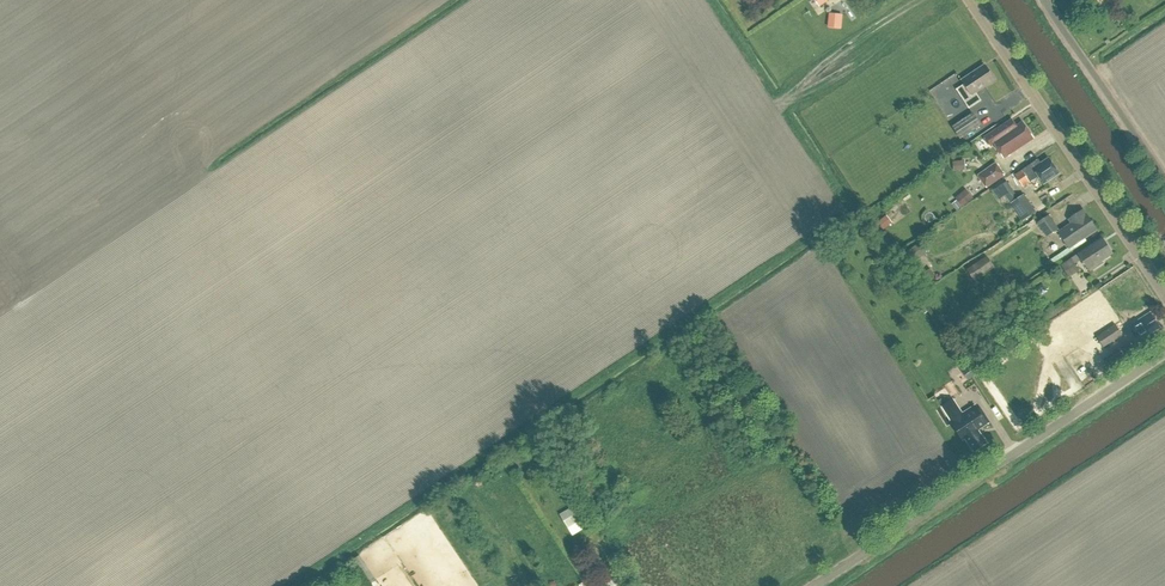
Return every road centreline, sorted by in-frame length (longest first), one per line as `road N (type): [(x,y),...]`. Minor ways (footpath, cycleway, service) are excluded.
road 1 (unclassified): [(816,585),(1164,352)]
road 2 (unclassified): [(1164,298),(968,0)]

